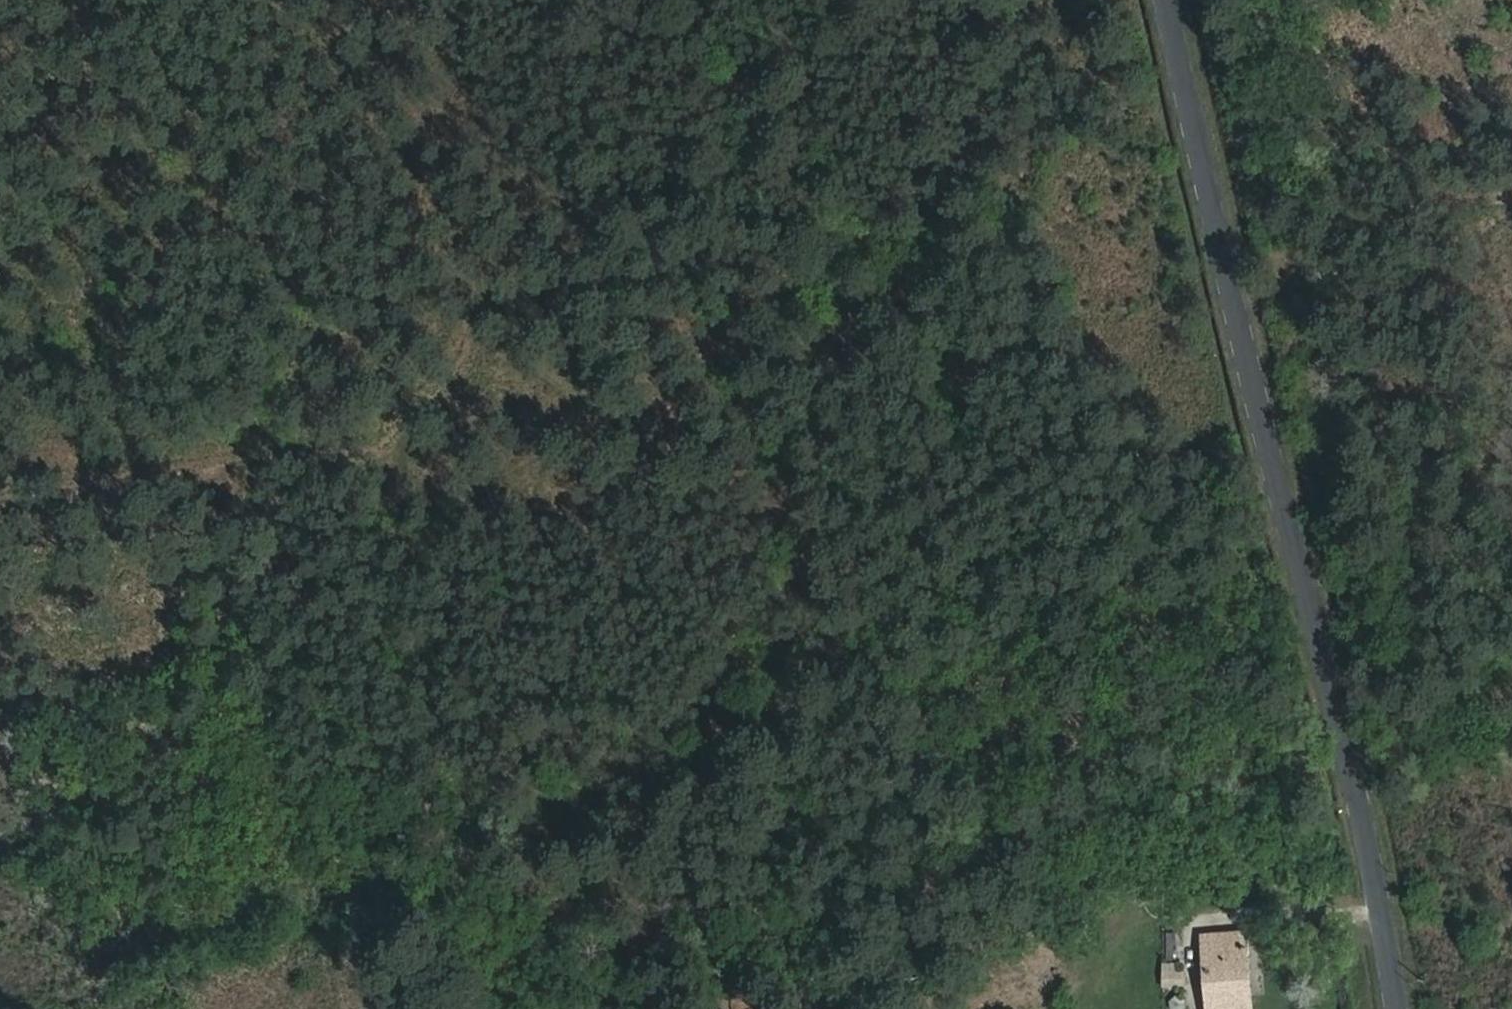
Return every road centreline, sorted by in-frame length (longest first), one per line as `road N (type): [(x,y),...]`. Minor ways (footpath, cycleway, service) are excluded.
road 1 (tertiary): [(1404,1008),(1377,837),(1342,720),(1173,0)]

